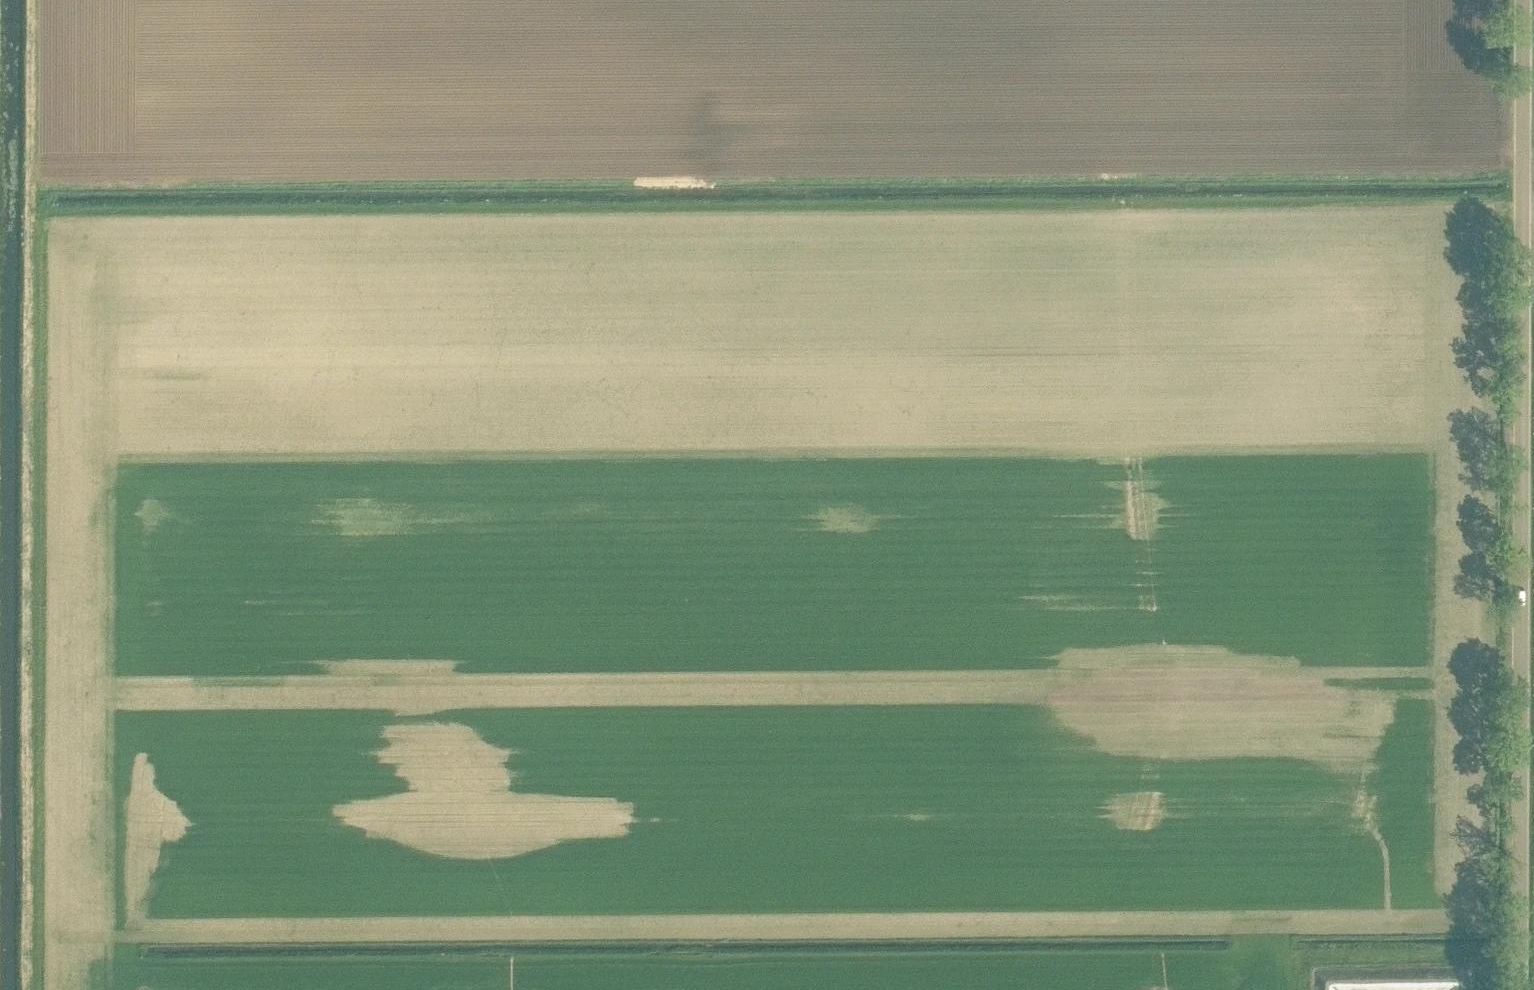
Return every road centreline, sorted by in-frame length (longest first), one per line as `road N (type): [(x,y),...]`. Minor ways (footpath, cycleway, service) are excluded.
road 1 (unclassified): [(1521,989),(1525,0)]

